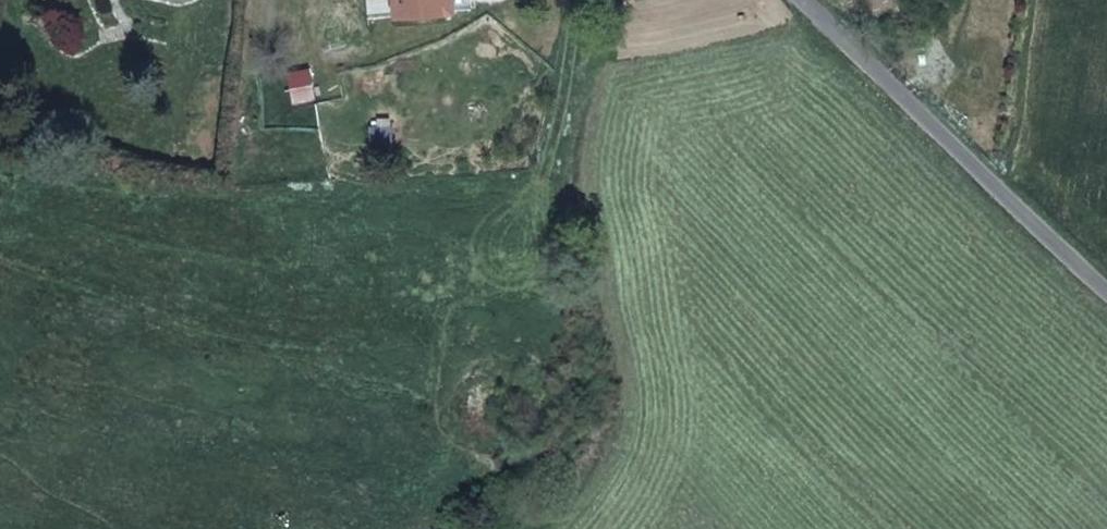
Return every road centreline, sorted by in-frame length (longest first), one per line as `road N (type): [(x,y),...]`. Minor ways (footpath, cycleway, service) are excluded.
road 1 (unclassified): [(1106,290),(800,0)]

